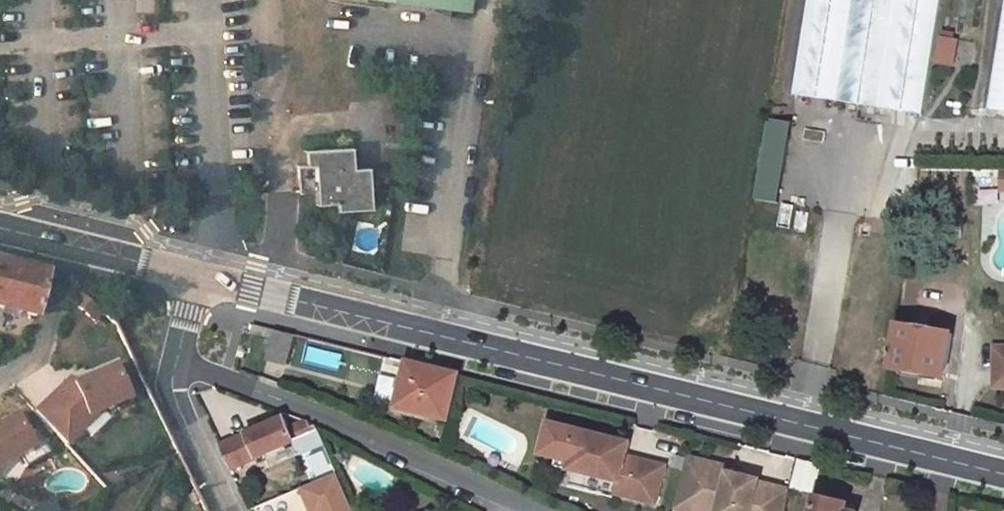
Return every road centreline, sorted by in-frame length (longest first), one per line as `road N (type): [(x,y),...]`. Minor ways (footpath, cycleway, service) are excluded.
road 1 (tertiary): [(684,396),(203,277)]
road 2 (residential): [(175,360),(291,401),(532,510)]
road 3 (tertiary): [(684,396),(1003,476)]
road 4 (tertiary): [(203,277),(0,224)]
road 5 (residential): [(175,360),(172,385),(231,510)]

